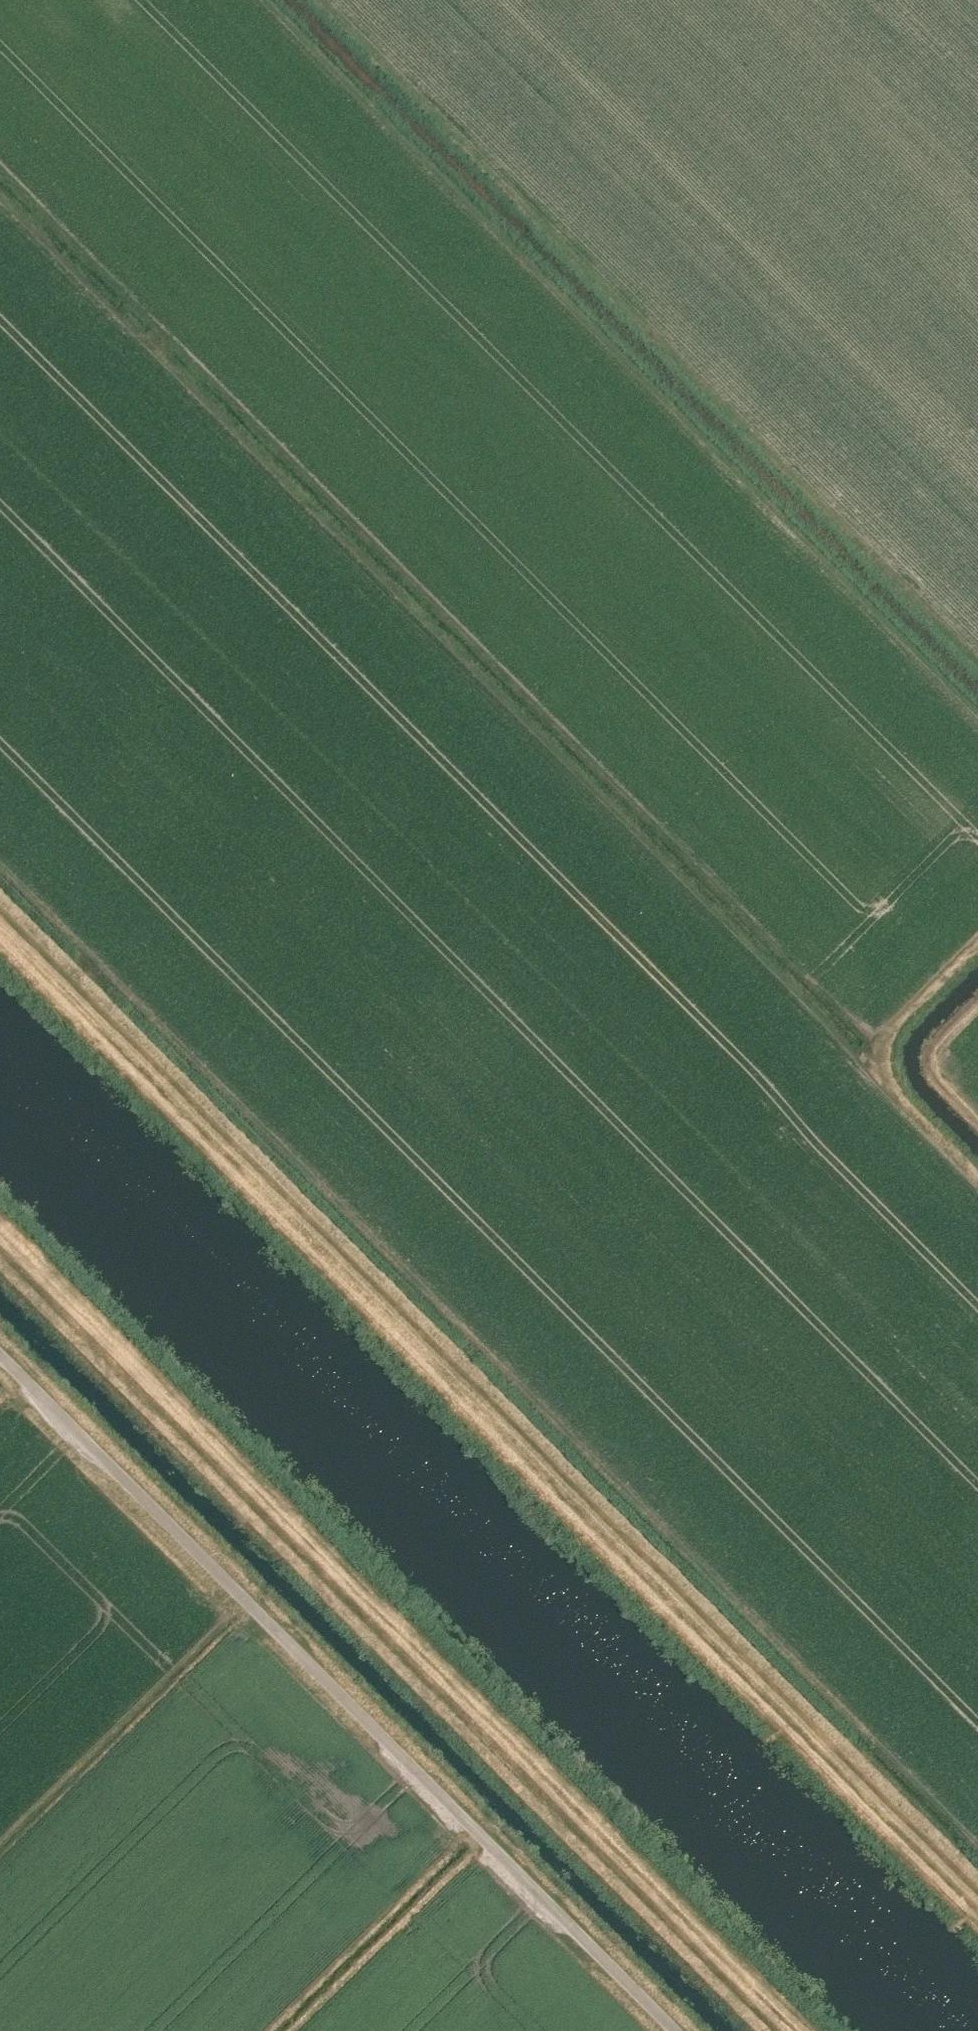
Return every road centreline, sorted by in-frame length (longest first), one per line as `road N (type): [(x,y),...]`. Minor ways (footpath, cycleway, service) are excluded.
road 1 (unclassified): [(680,2030),(0,1351)]

